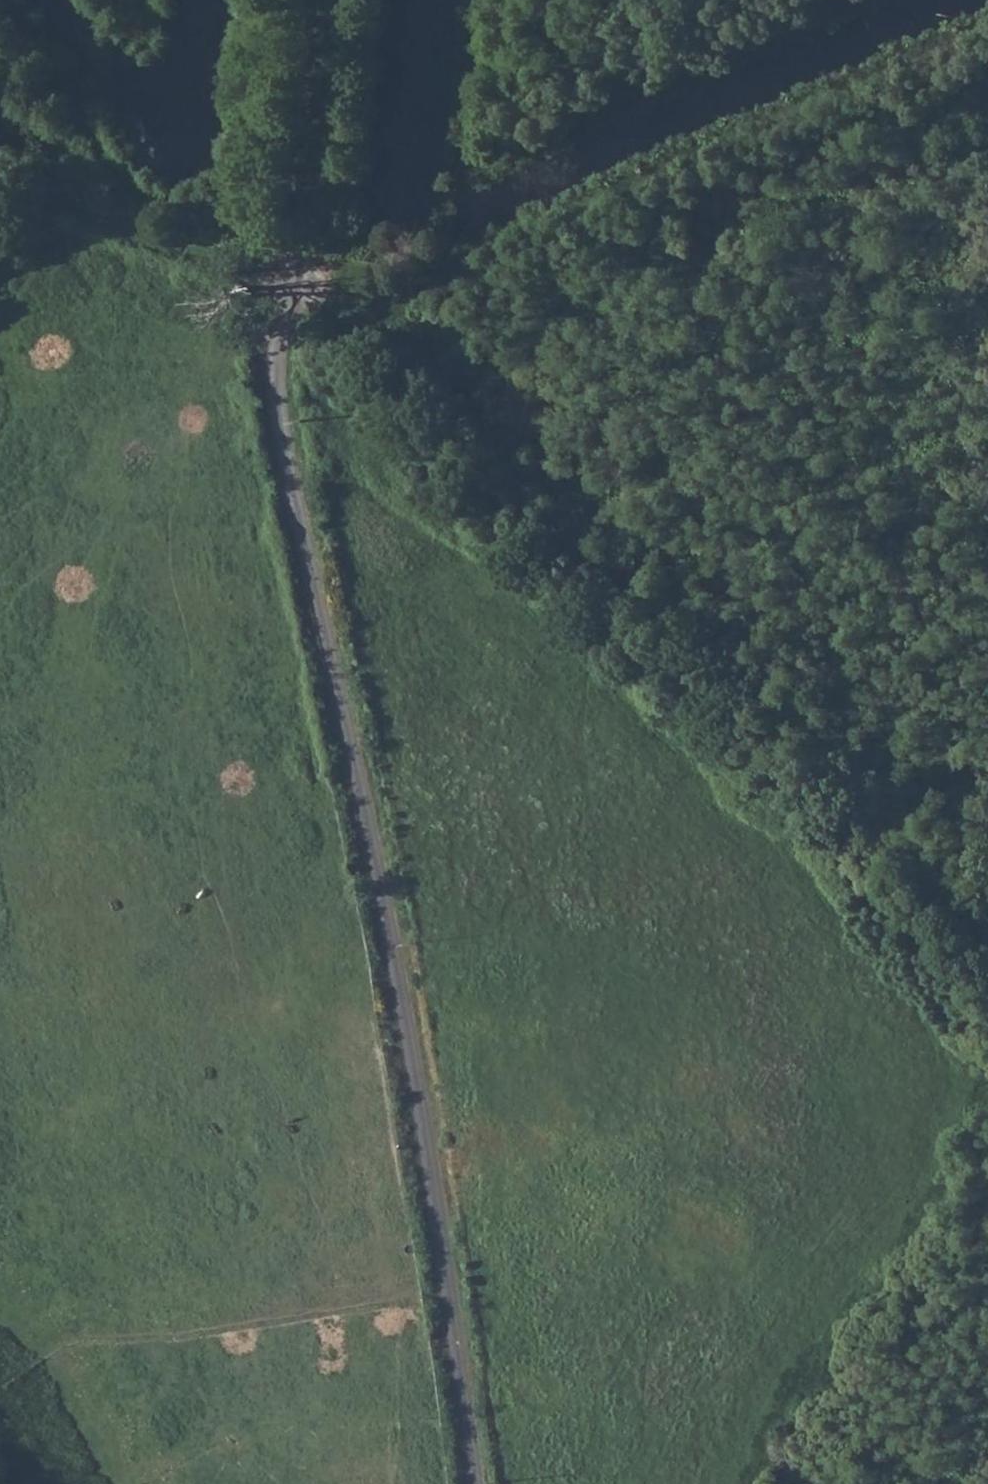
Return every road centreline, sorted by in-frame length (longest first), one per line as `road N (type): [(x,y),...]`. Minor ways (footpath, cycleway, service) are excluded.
road 1 (unclassified): [(475,1483),(372,819),(280,405),(318,0)]
road 2 (track): [(287,294),(123,231),(71,99),(6,0)]
road 3 (track): [(0,209),(123,231)]

